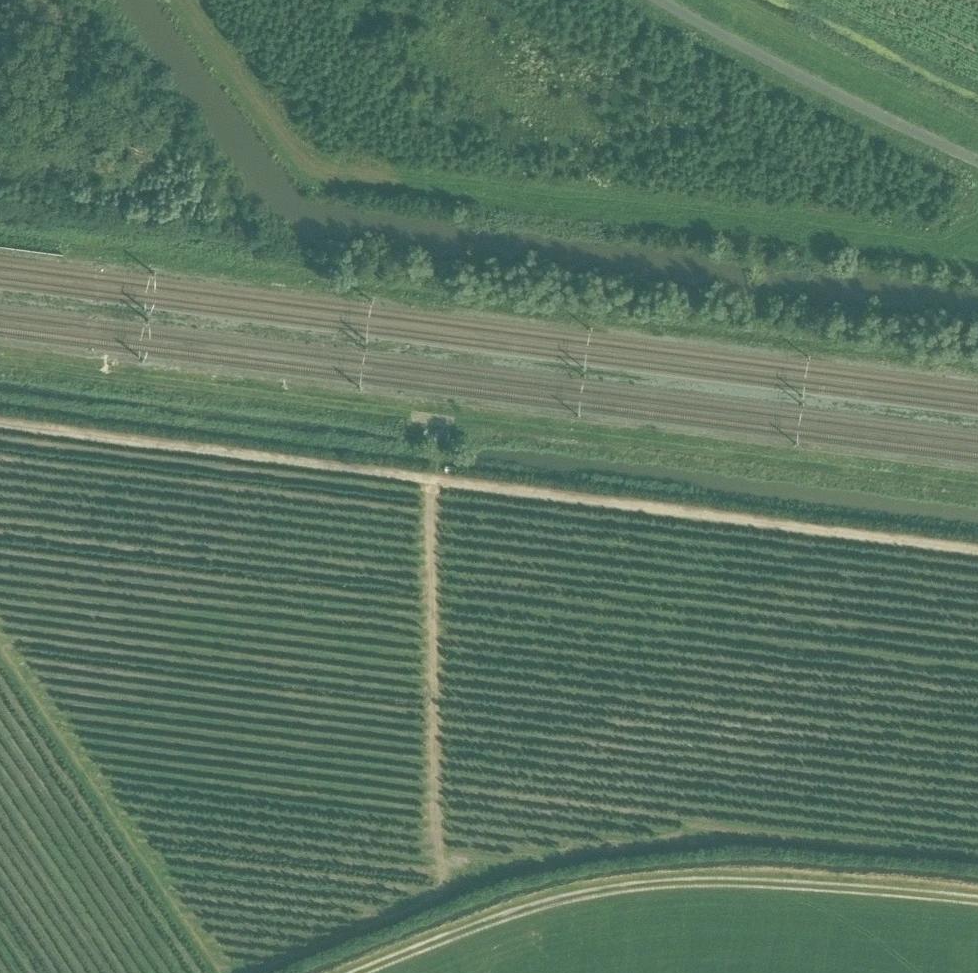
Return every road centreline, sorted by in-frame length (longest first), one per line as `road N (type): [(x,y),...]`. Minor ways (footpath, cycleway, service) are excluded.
road 1 (track): [(977,551),(0,423)]
road 2 (track): [(977,908),(804,886),(606,896),(436,943),(369,972)]

